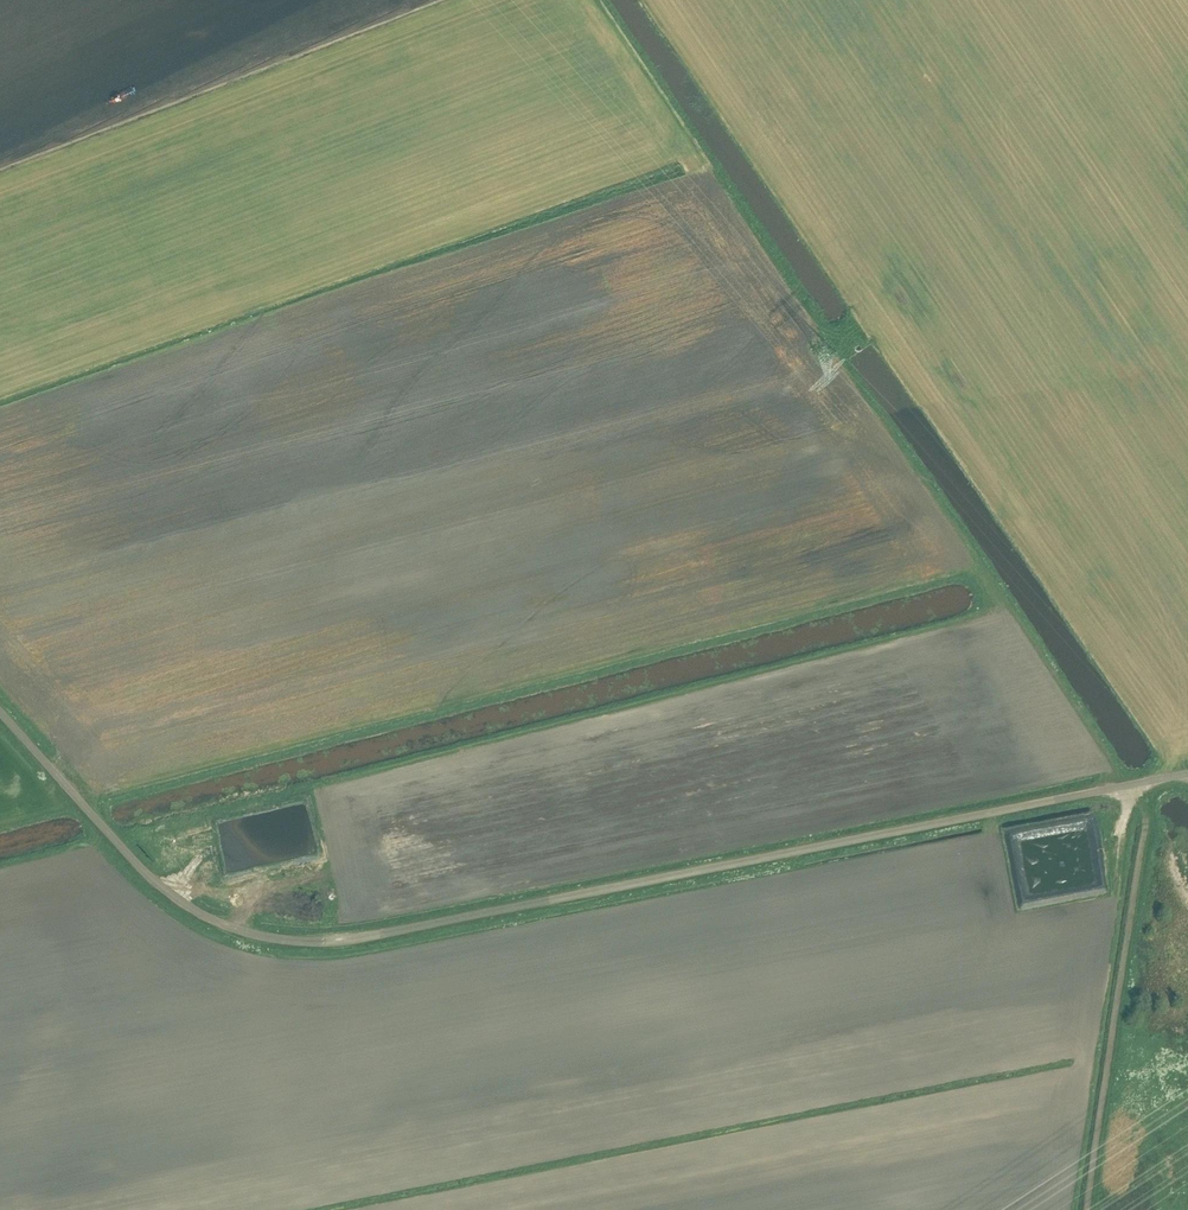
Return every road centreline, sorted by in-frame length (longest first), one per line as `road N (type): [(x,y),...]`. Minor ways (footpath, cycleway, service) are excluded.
road 1 (unclassified): [(1187,775),(390,933),(290,943),(226,927),(160,887),(0,712)]
road 2 (track): [(1149,782),(1090,1209)]

